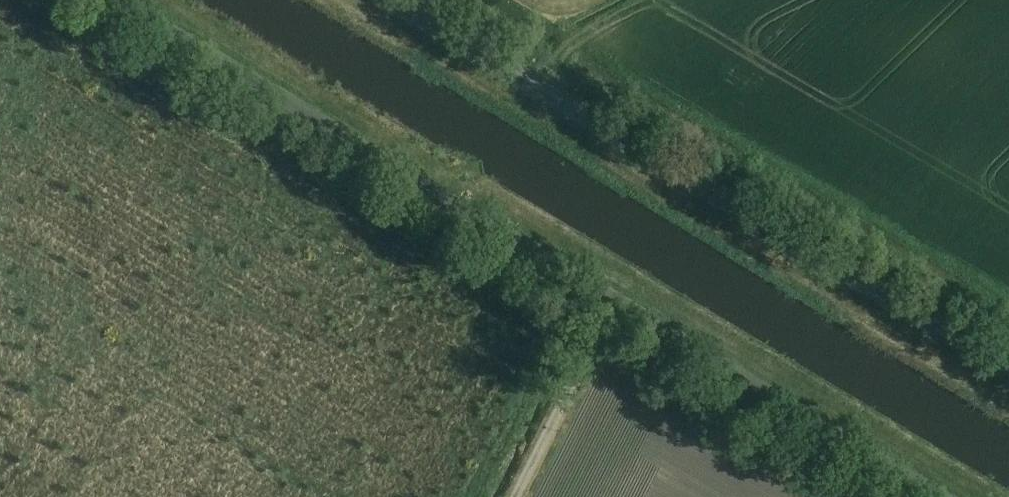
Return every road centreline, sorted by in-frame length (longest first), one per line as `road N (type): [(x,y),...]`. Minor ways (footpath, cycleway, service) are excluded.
road 1 (unclassified): [(946,496),(121,0)]
road 2 (tertiary): [(1008,369),(393,0)]
road 3 (track): [(613,296),(514,496)]

